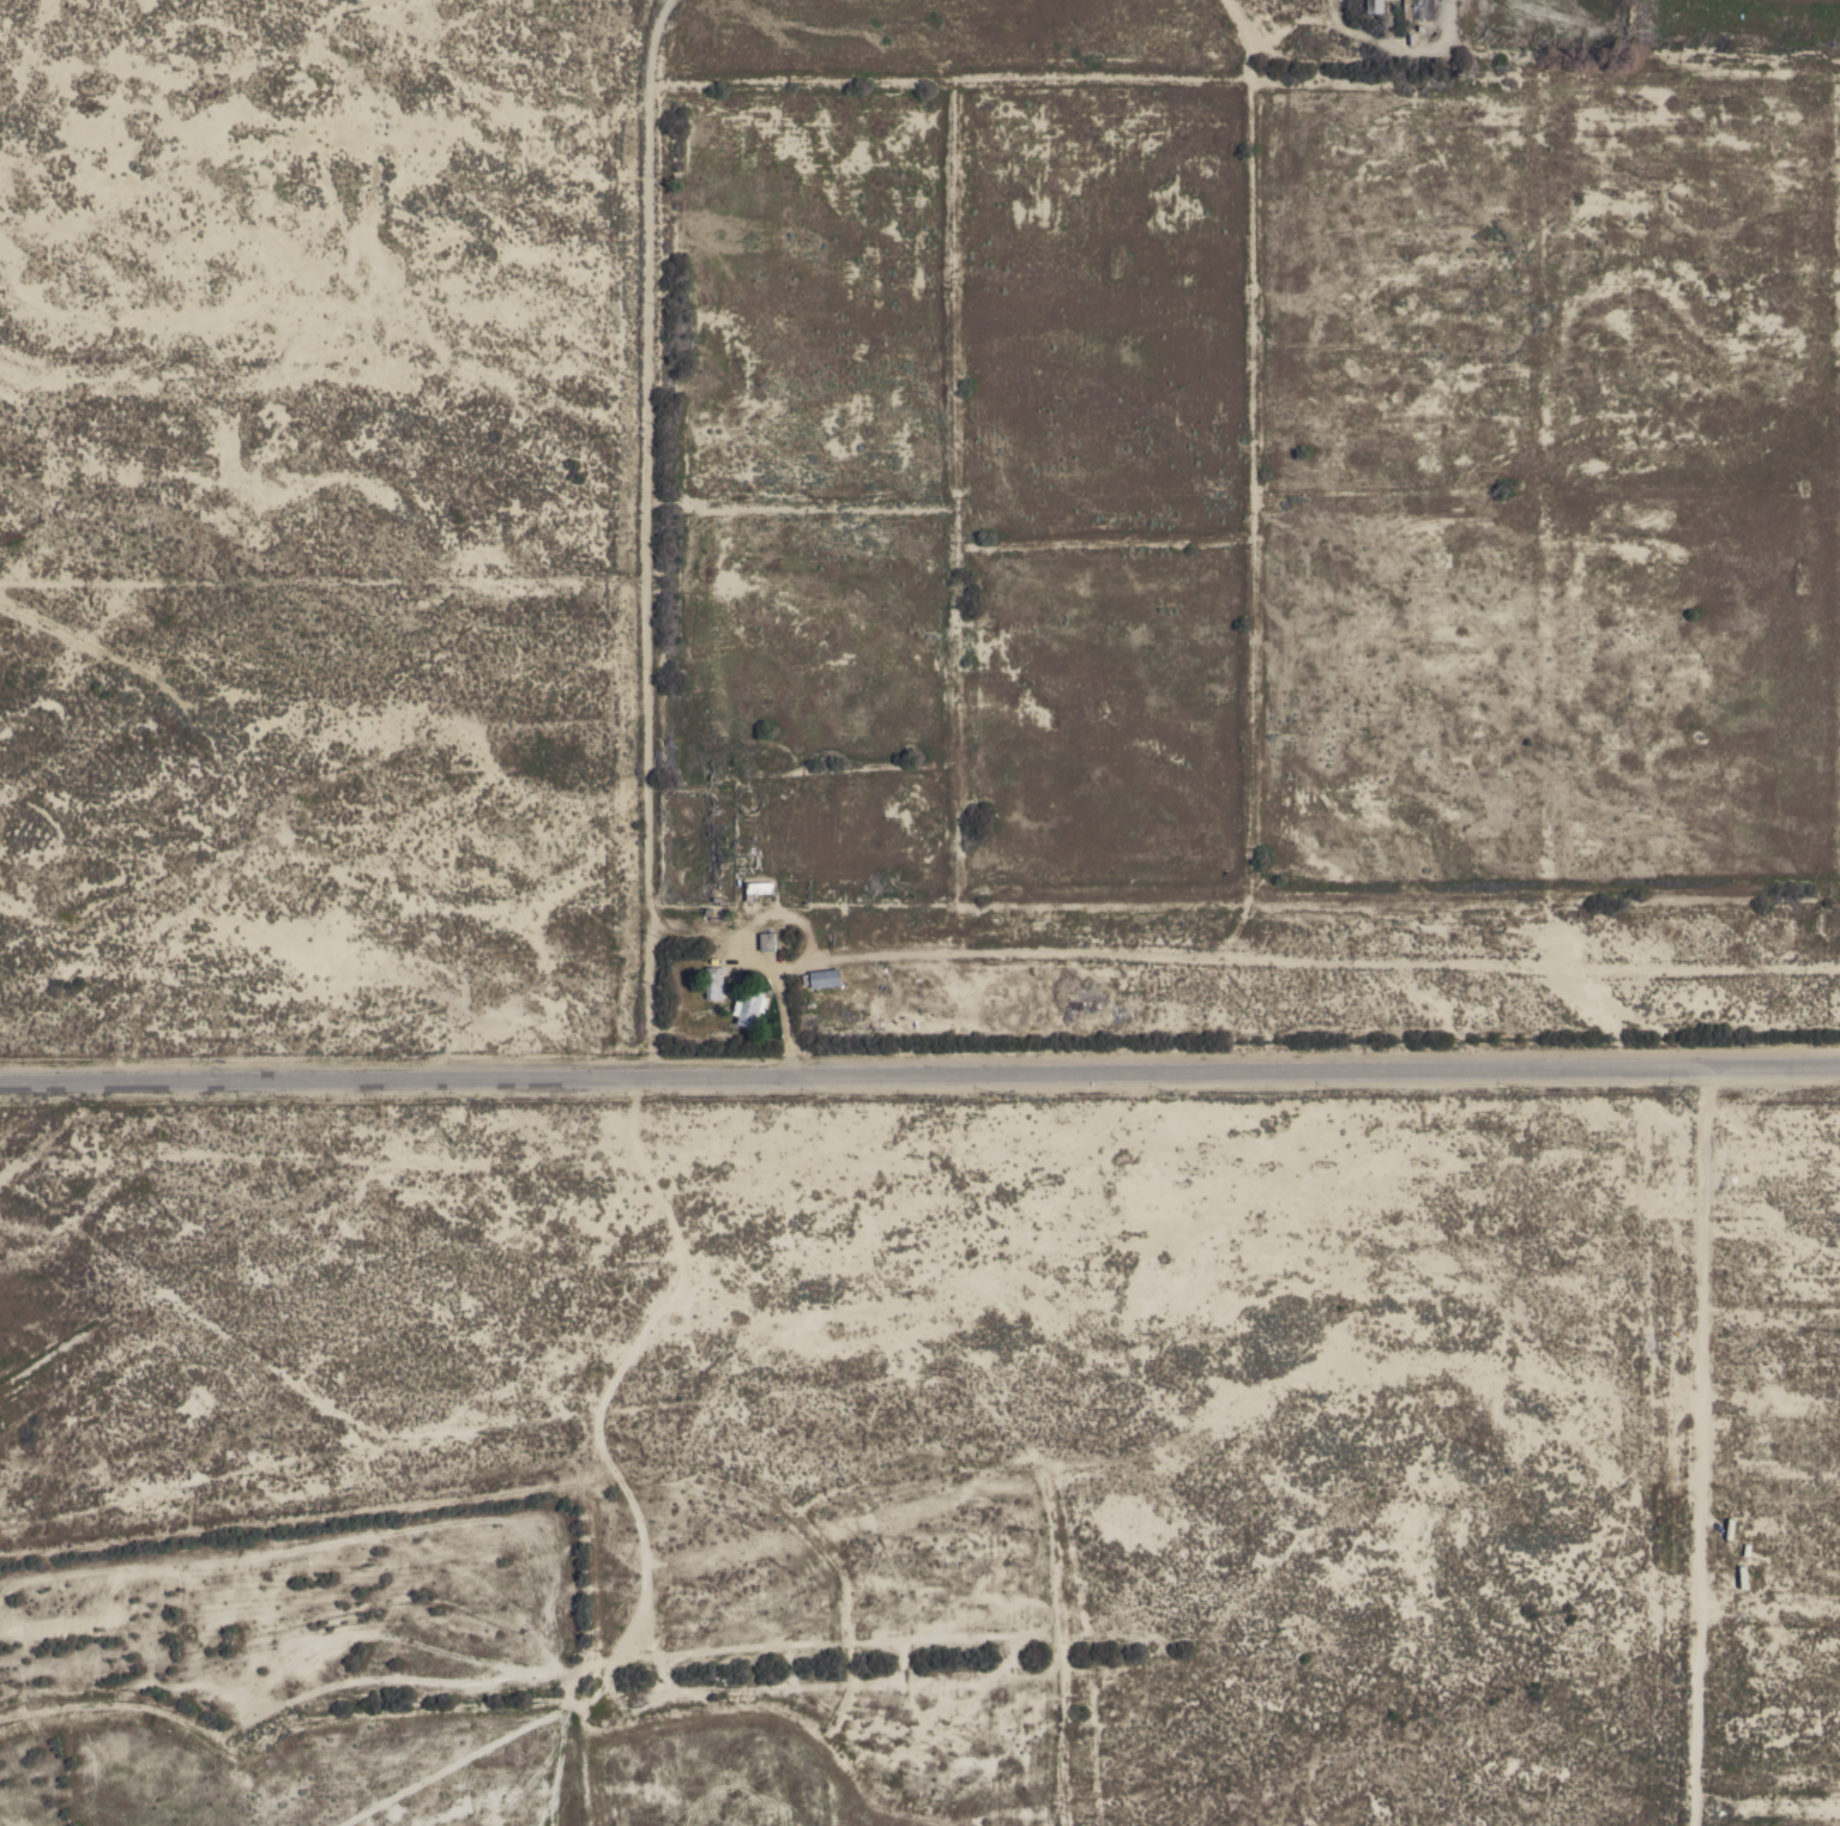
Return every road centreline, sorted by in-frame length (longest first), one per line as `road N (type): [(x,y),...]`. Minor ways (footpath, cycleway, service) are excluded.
road 1 (tertiary): [(1839,1065),(0,1086)]
road 2 (track): [(647,1077),(646,173),(648,71),(671,0)]
road 3 (track): [(800,1075),(777,968),(748,951)]

